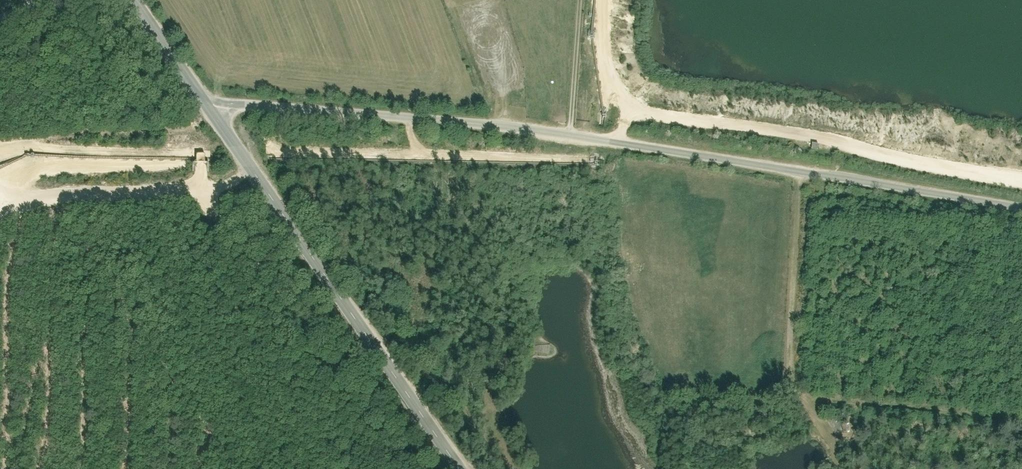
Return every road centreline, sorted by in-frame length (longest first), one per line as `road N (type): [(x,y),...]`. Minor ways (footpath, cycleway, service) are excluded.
road 1 (residential): [(1021,204),(578,123),(199,78)]
road 2 (unclassified): [(471,468),(199,78)]

